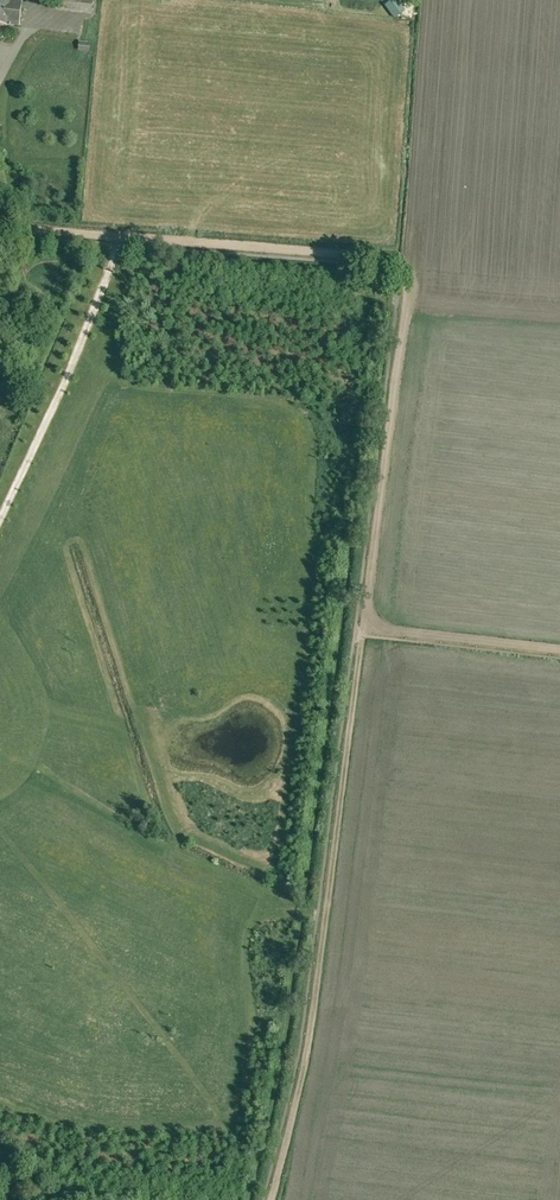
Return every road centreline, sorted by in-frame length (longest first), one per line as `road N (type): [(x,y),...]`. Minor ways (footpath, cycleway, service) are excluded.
road 1 (track): [(362,626),(406,292),(399,266),(382,258),(5,229)]
road 2 (track): [(271,1199),(304,1068),(362,626)]
road 3 (track): [(559,649),(362,626)]

